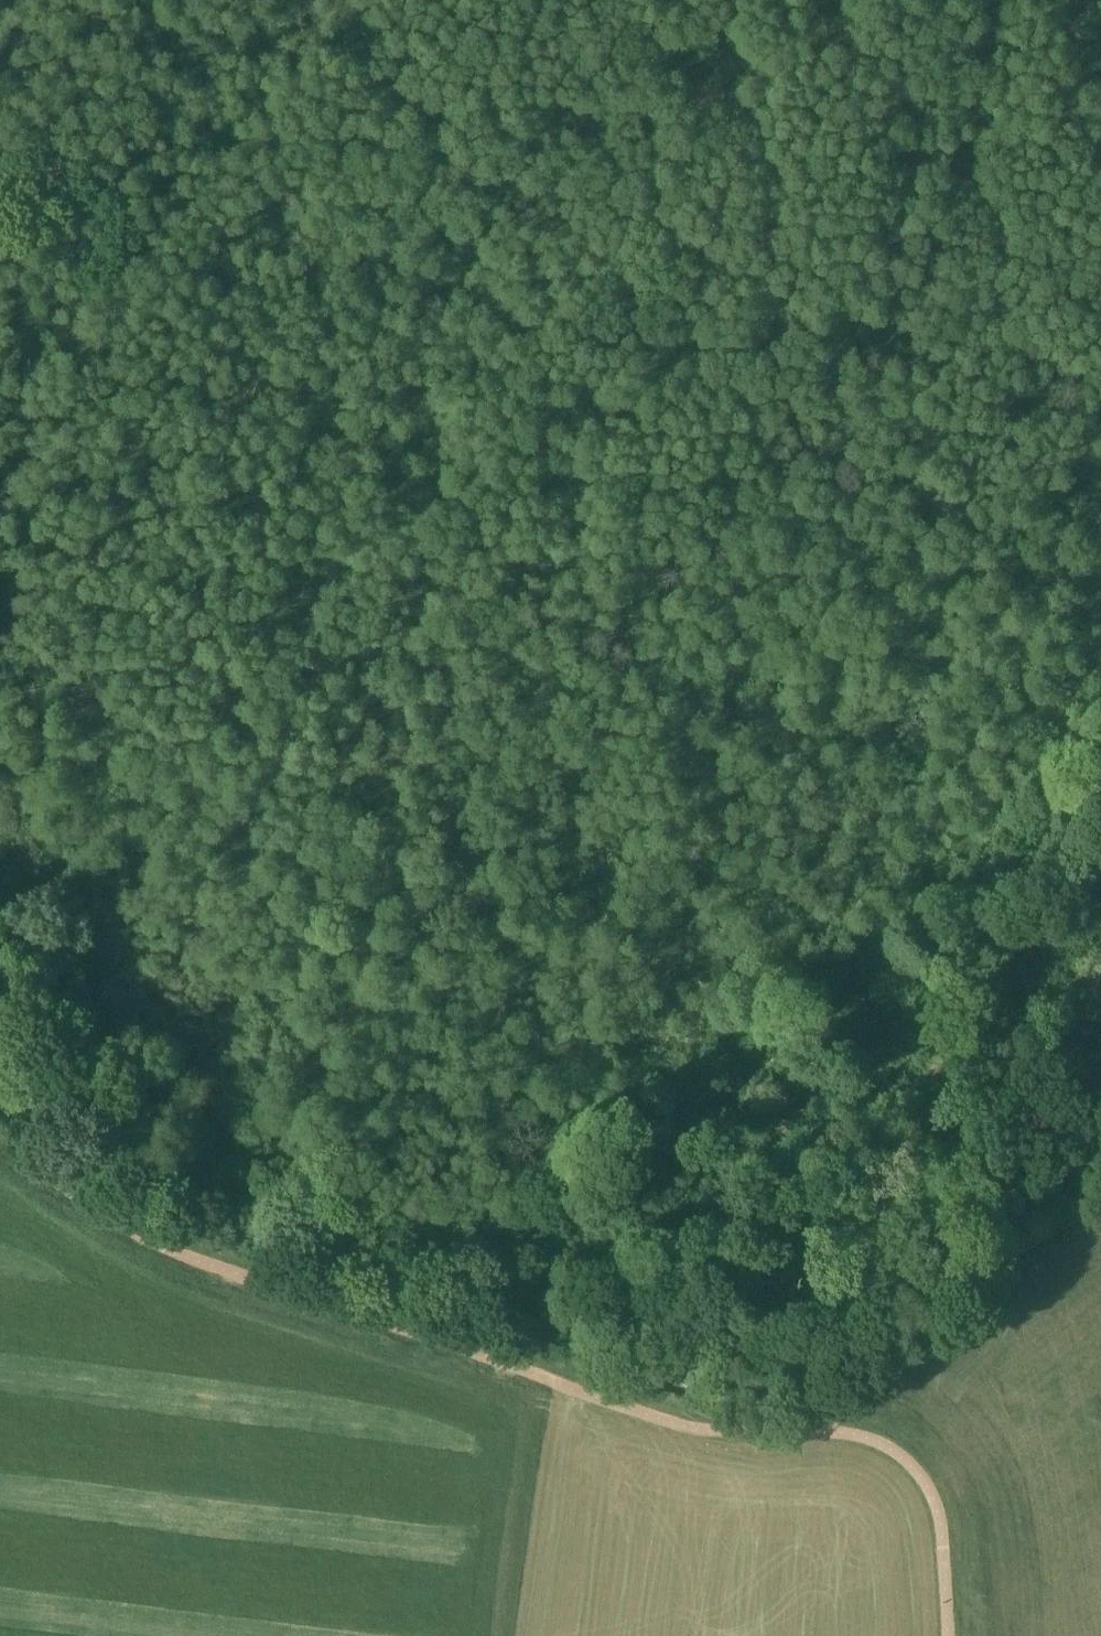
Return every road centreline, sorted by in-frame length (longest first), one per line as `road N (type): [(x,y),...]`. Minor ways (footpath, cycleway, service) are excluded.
road 1 (track): [(447,1249),(253,1203),(160,1166),(100,1126),(0,1016)]
road 2 (track): [(820,1414),(741,1340),(447,1249)]

